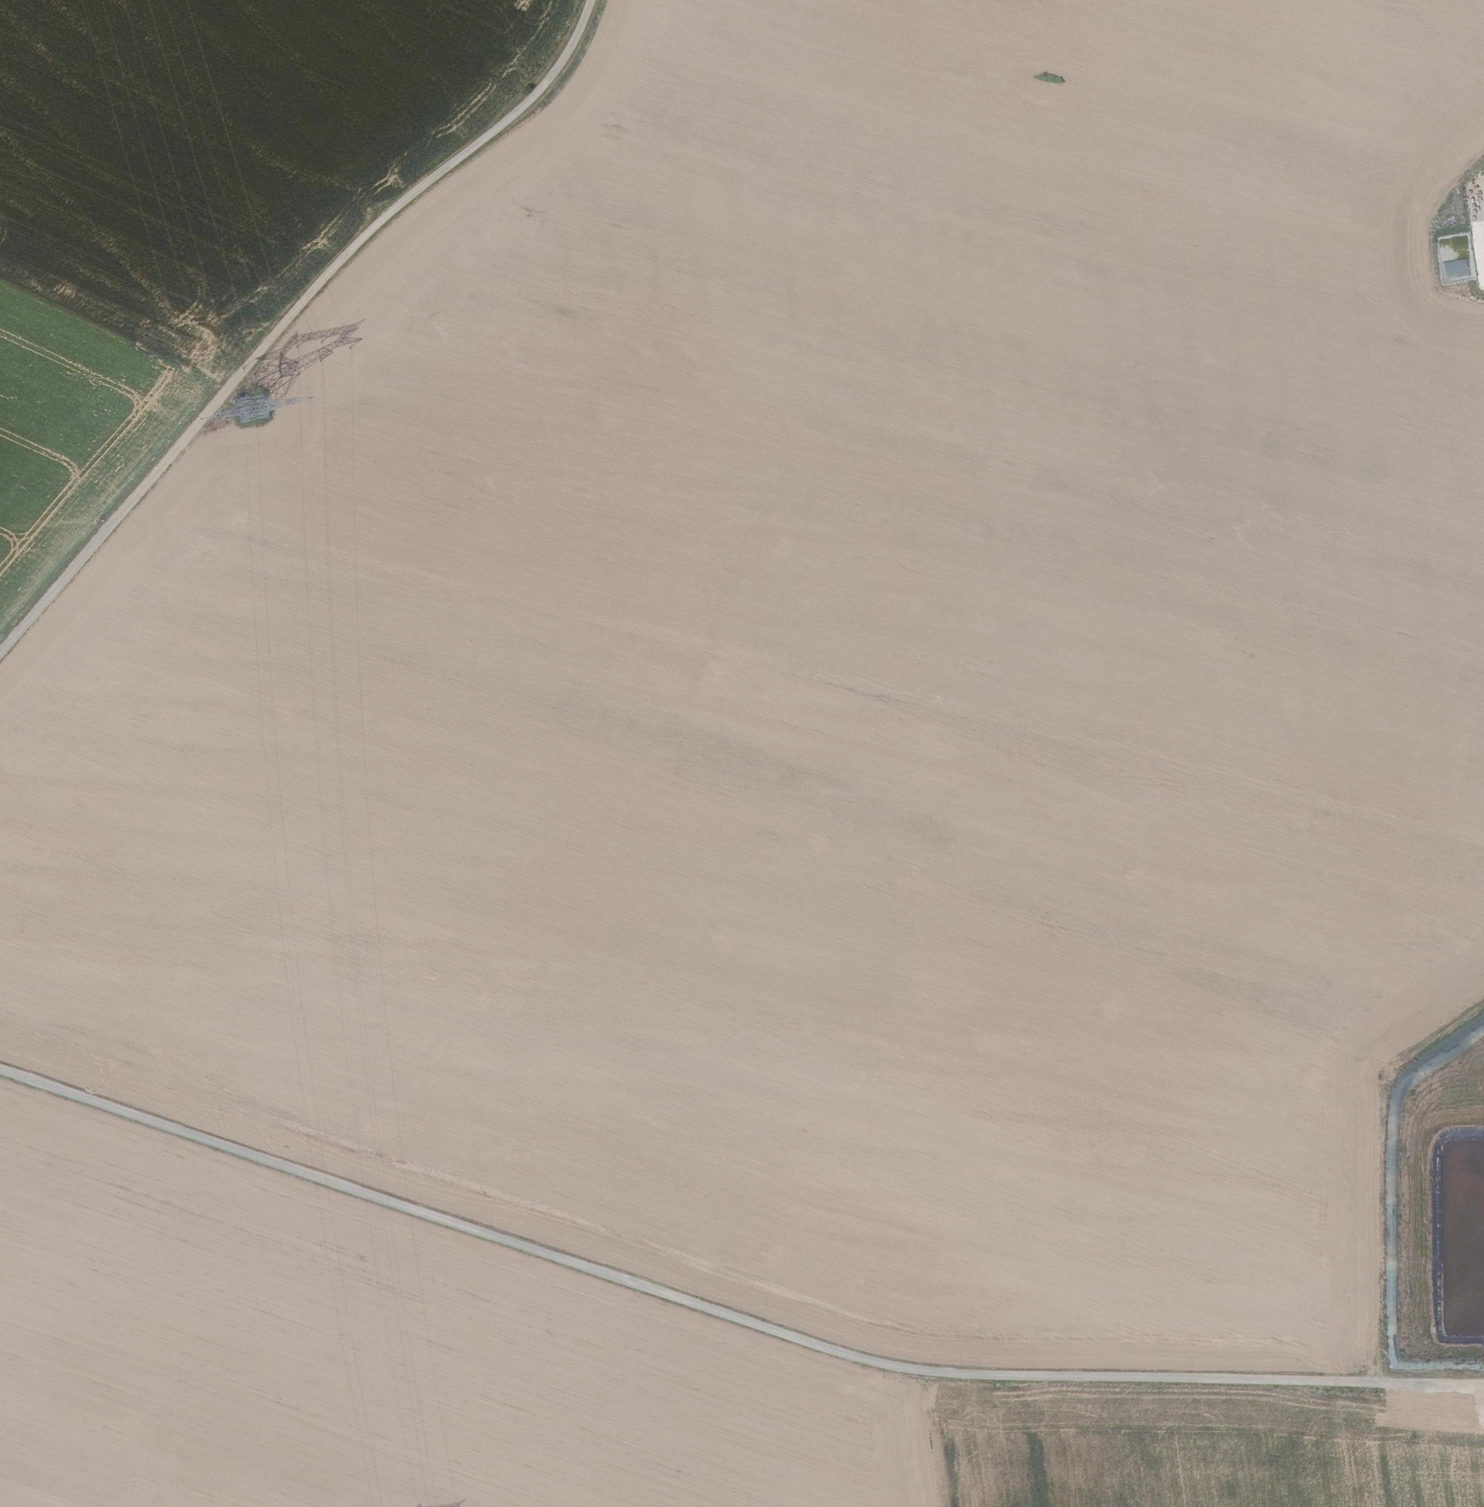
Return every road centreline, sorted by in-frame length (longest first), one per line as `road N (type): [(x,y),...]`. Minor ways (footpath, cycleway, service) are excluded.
road 1 (track): [(1483,1382),(935,1372),(771,1328),(0,1067)]
road 2 (track): [(0,658),(362,236),(495,131),(562,66),(591,0)]

